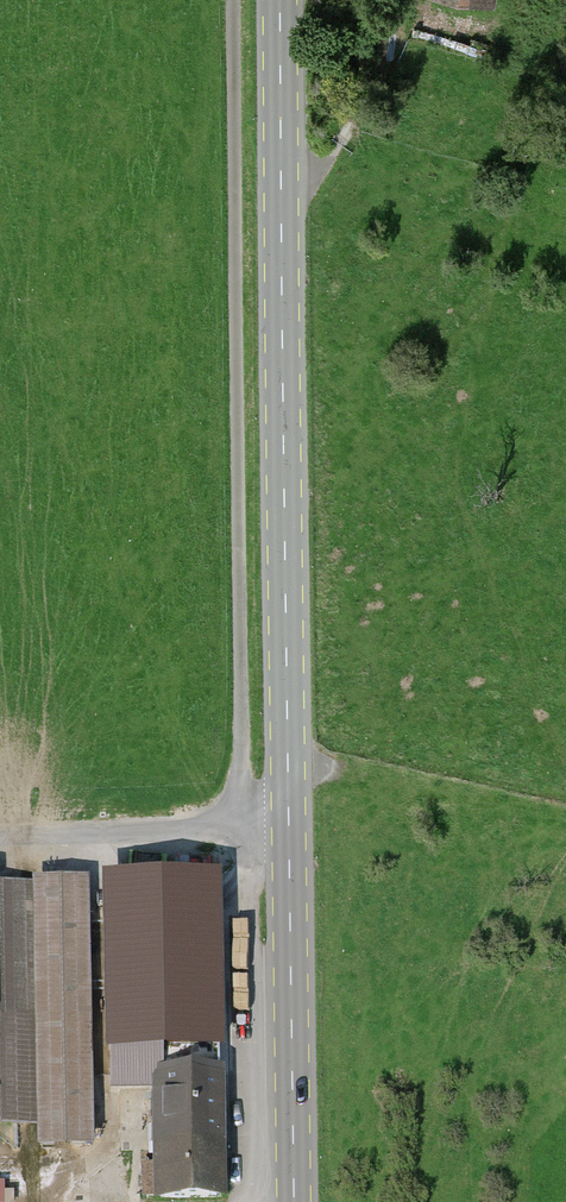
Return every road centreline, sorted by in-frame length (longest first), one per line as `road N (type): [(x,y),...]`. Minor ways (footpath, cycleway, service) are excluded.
road 1 (track): [(236,0),(251,1201)]
road 2 (secondary): [(294,1201),(281,0)]
road 3 (track): [(290,828),(0,832)]

